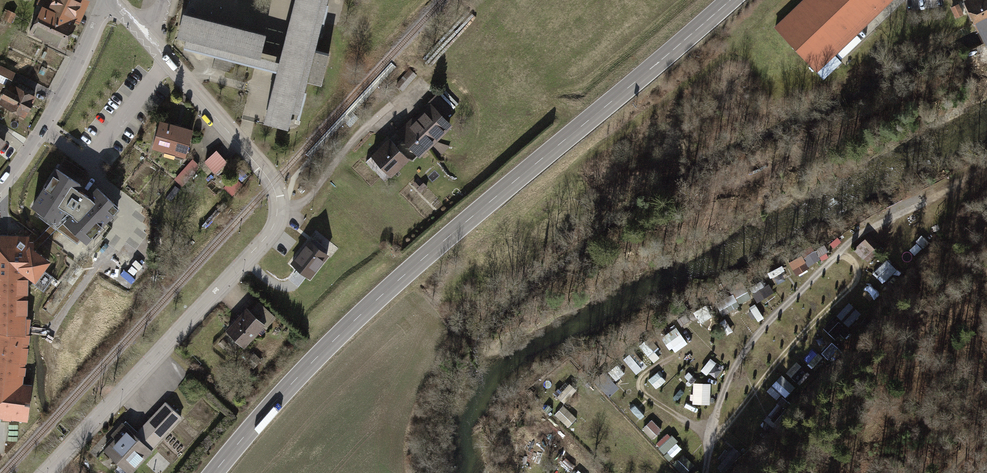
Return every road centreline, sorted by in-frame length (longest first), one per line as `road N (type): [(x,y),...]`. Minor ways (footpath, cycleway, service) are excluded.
road 1 (primary): [(728,0),(354,318),(212,472)]
road 2 (residential): [(105,1),(123,9),(272,184),(281,219),(50,472)]
road 3 (residential): [(105,1),(42,132),(0,188)]

